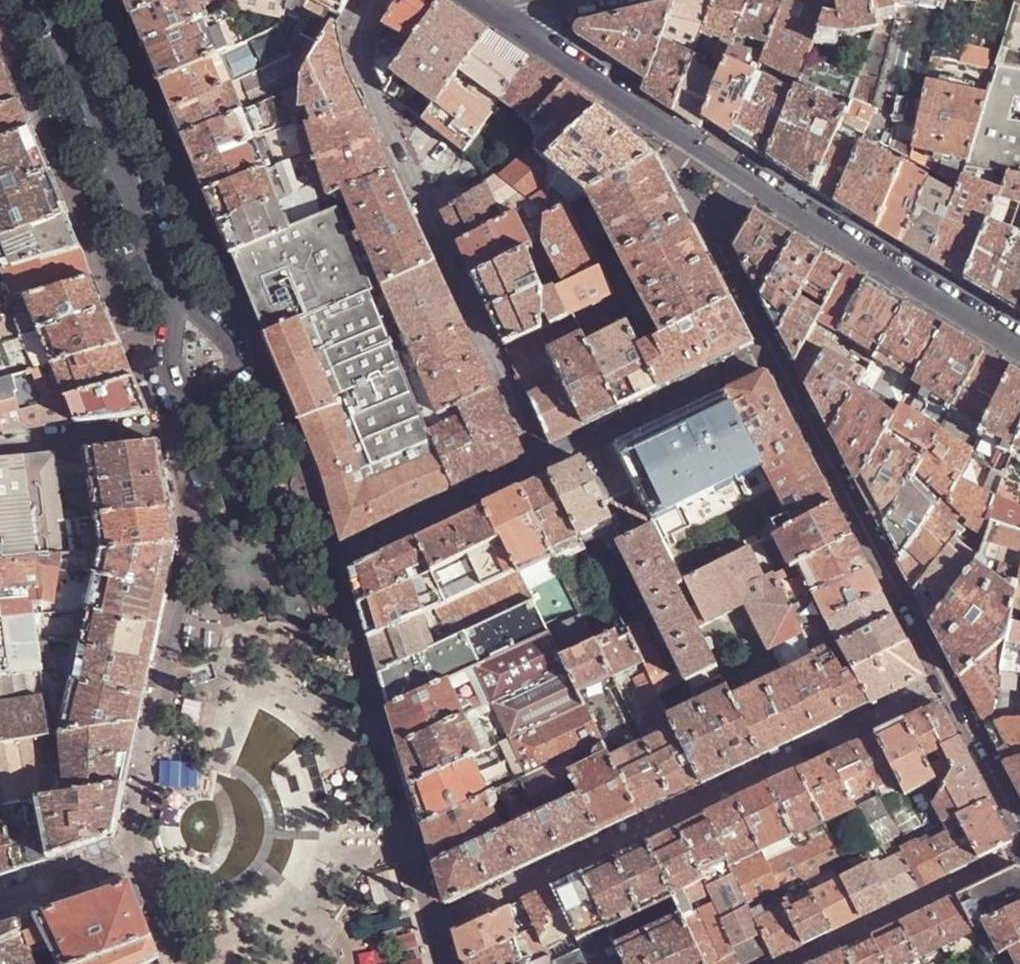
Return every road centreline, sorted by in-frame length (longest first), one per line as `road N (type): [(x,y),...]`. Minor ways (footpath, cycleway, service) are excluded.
road 1 (residential): [(506,20),(763,194),(1019,349)]
road 2 (residential): [(179,302),(50,0)]
road 3 (residential): [(179,302),(170,375),(184,393),(216,395),(234,381),(240,359),(228,337),(197,313)]

